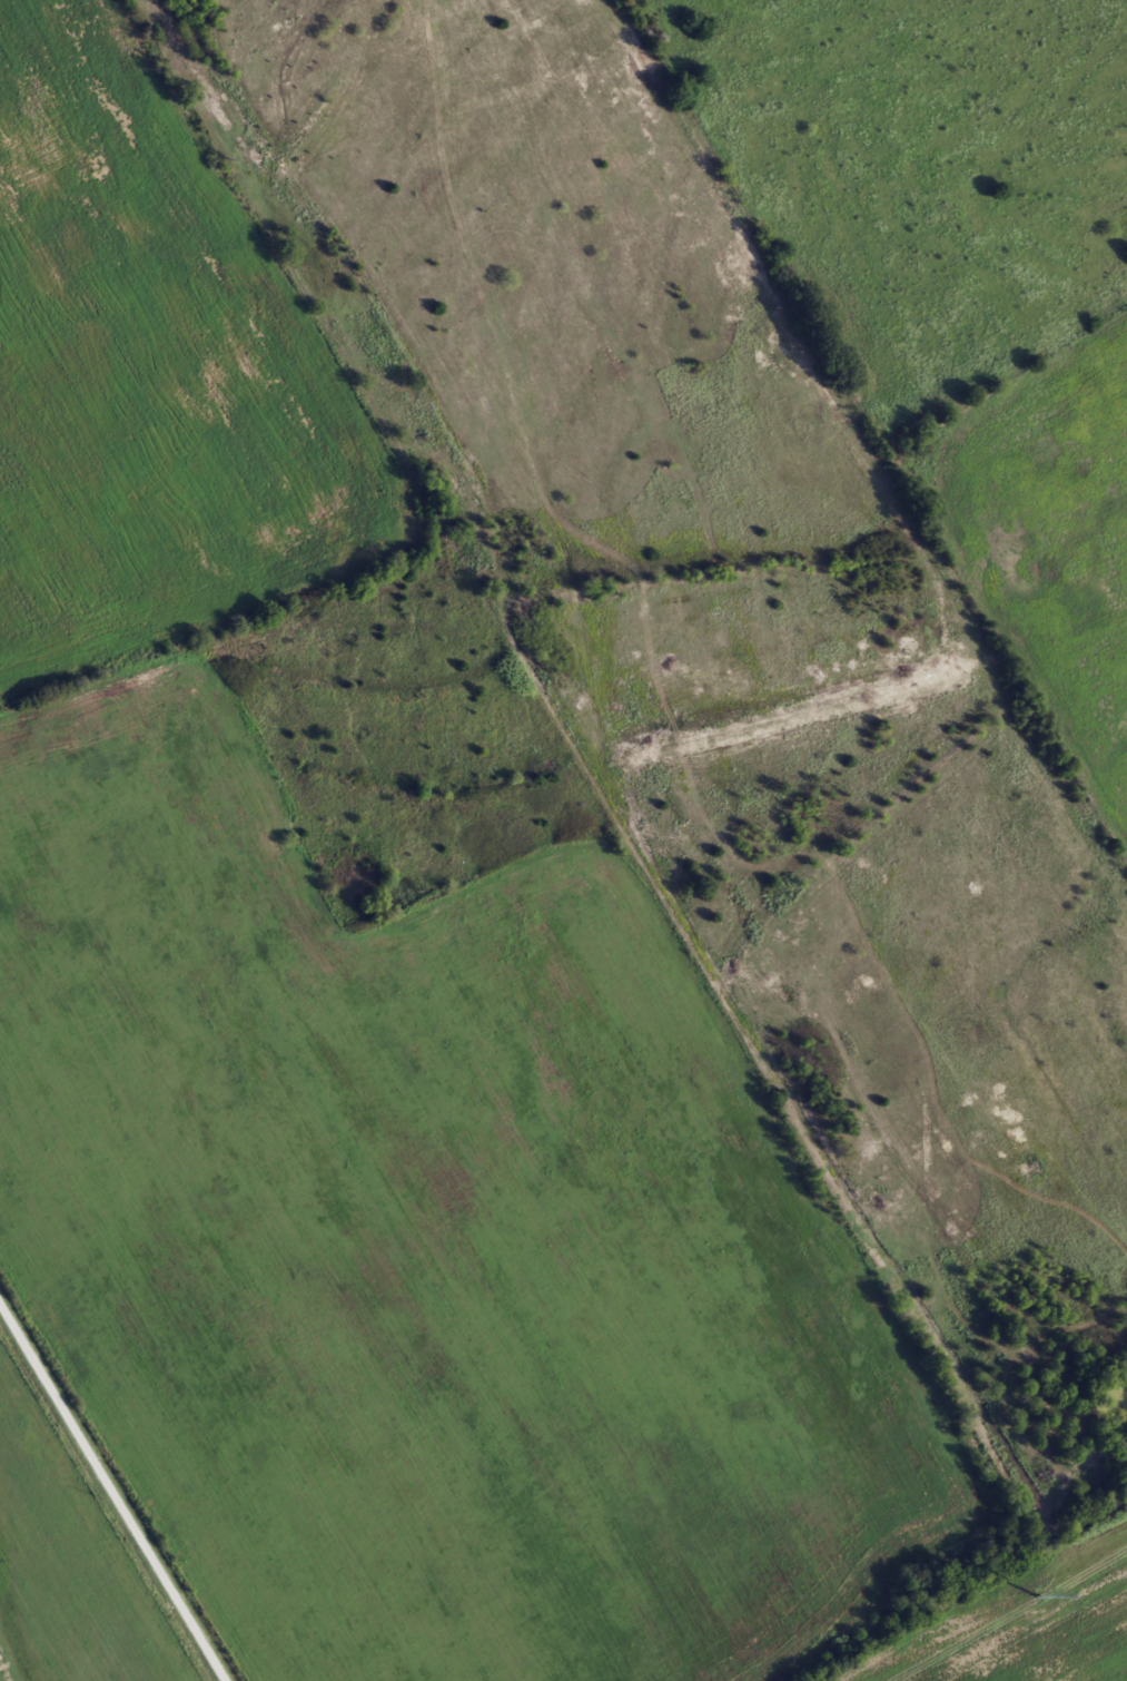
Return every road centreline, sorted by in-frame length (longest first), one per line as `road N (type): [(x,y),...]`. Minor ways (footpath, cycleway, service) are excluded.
road 1 (residential): [(232,1680),(0,1290)]

